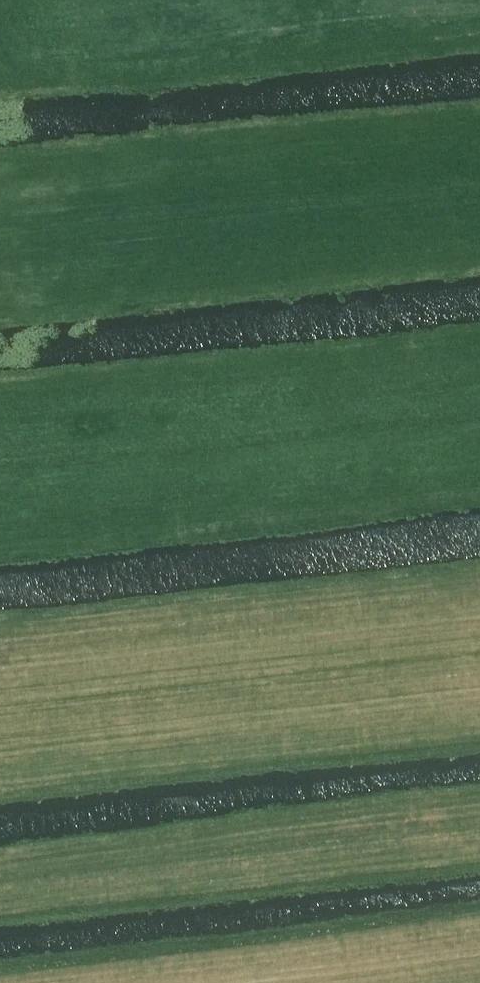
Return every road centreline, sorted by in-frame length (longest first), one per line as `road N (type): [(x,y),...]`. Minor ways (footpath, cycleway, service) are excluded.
road 1 (track): [(0,551),(479,494)]

